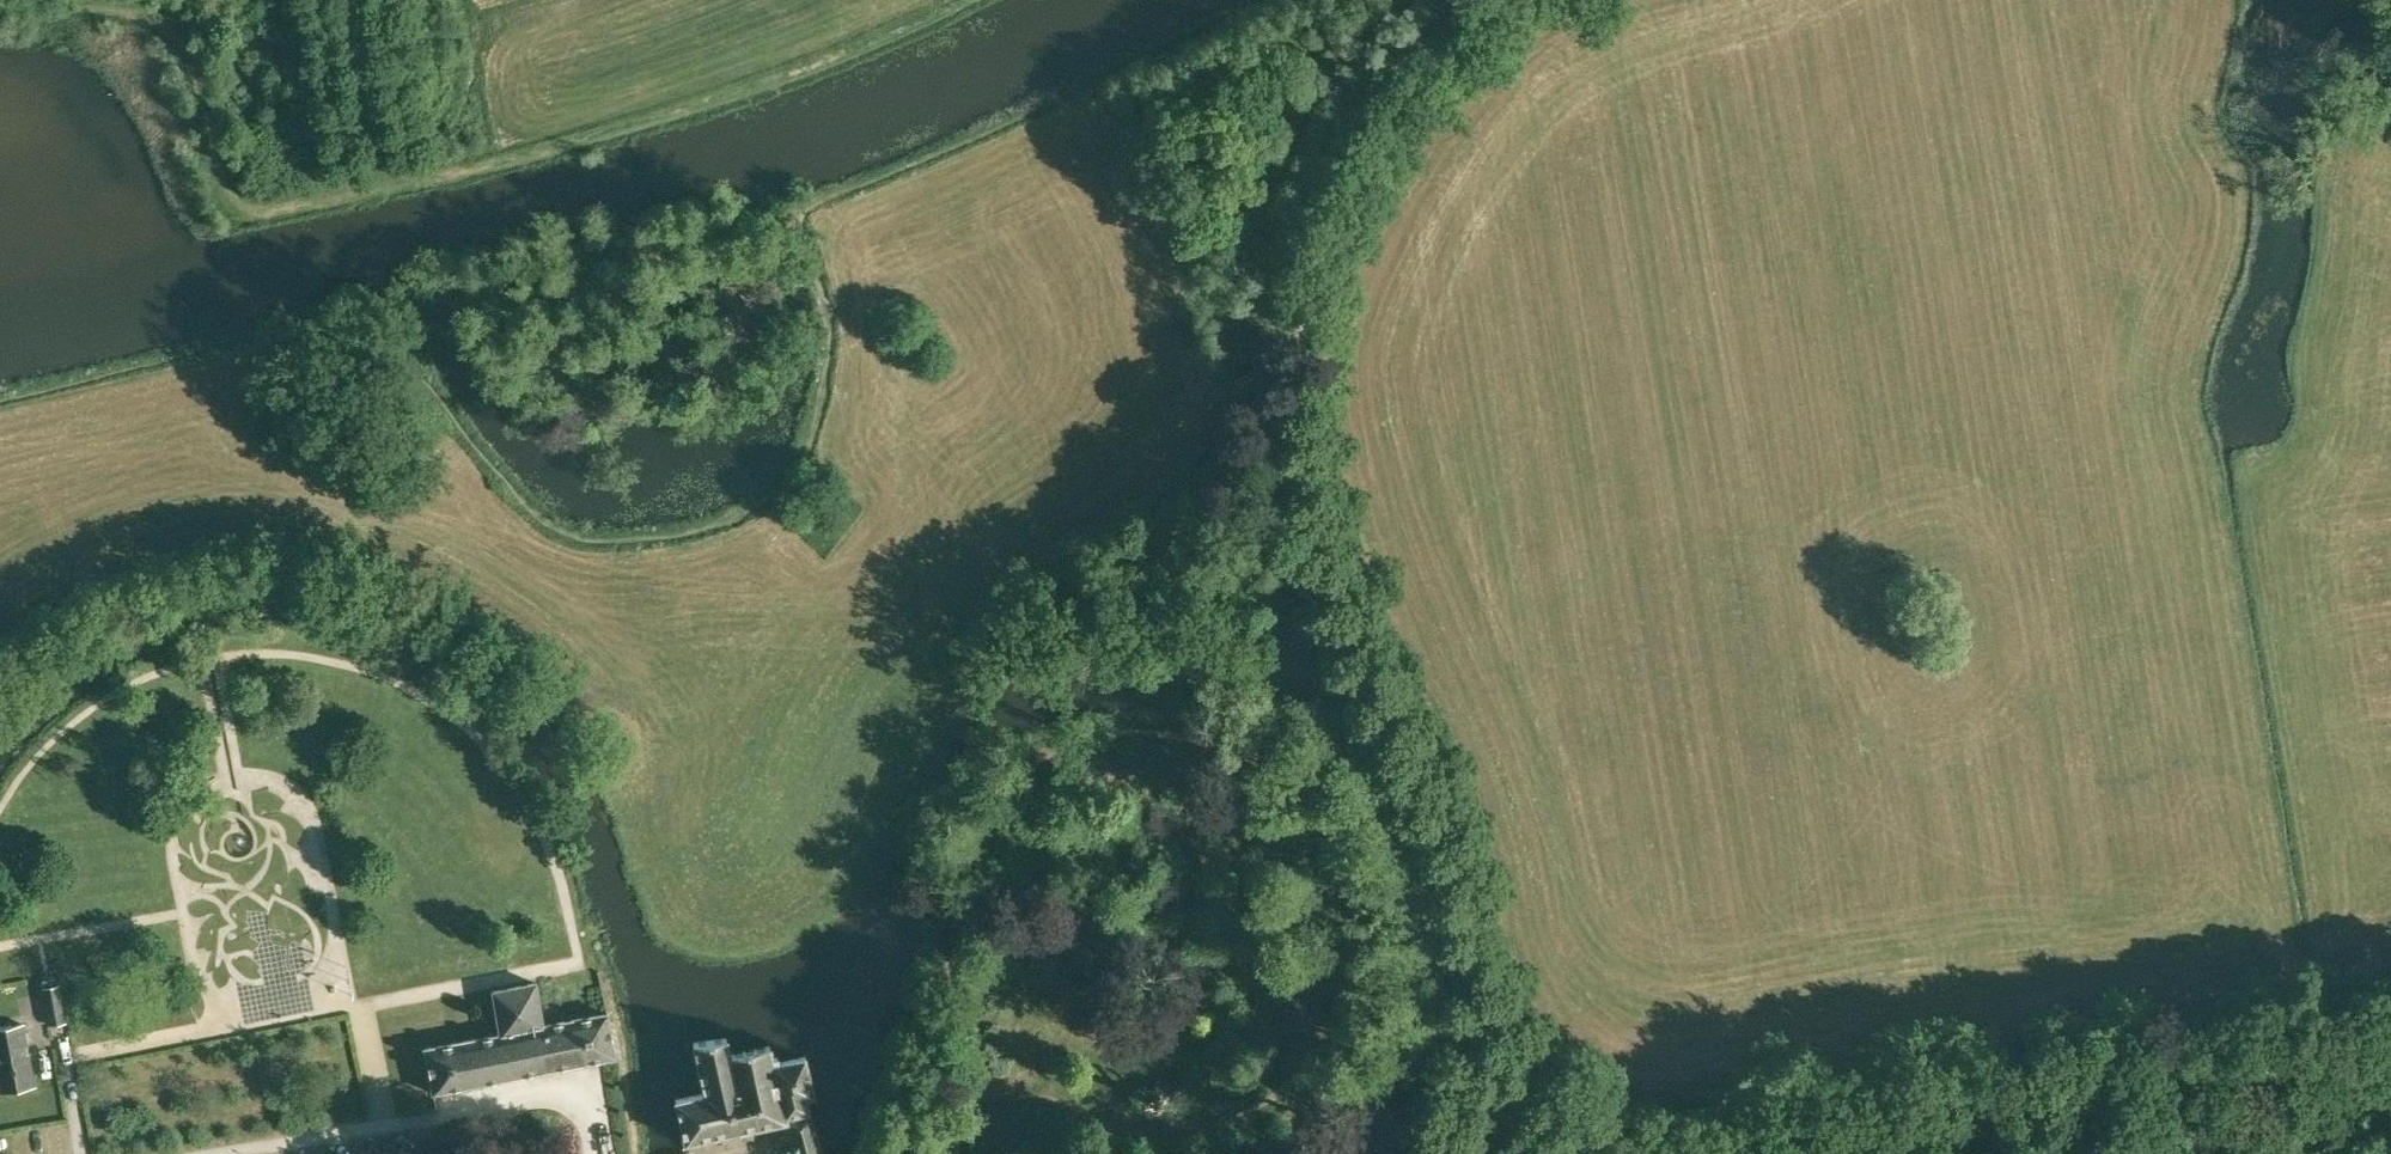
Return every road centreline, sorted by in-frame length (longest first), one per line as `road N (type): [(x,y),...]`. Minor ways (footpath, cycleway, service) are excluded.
road 1 (track): [(1725,1153),(2390,1047)]

